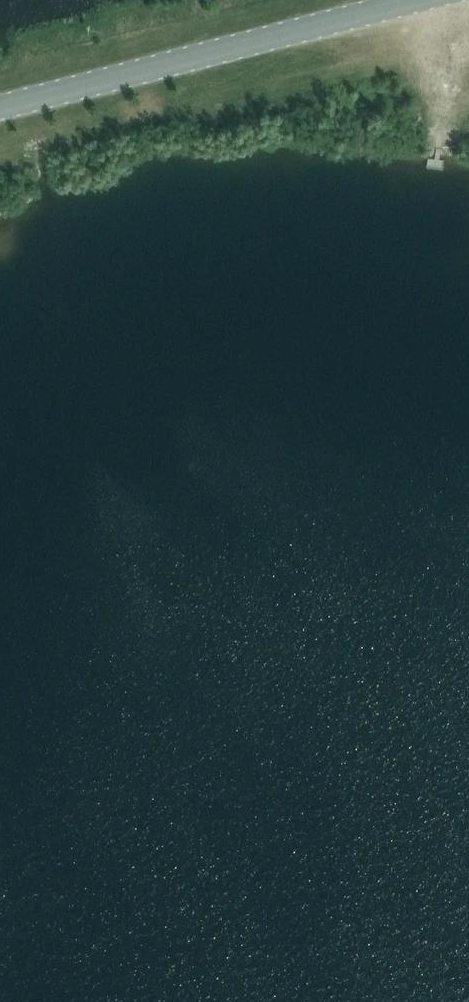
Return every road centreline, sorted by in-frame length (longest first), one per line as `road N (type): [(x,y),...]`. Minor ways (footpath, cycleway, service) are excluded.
road 1 (unclassified): [(411,0),(0,105)]

